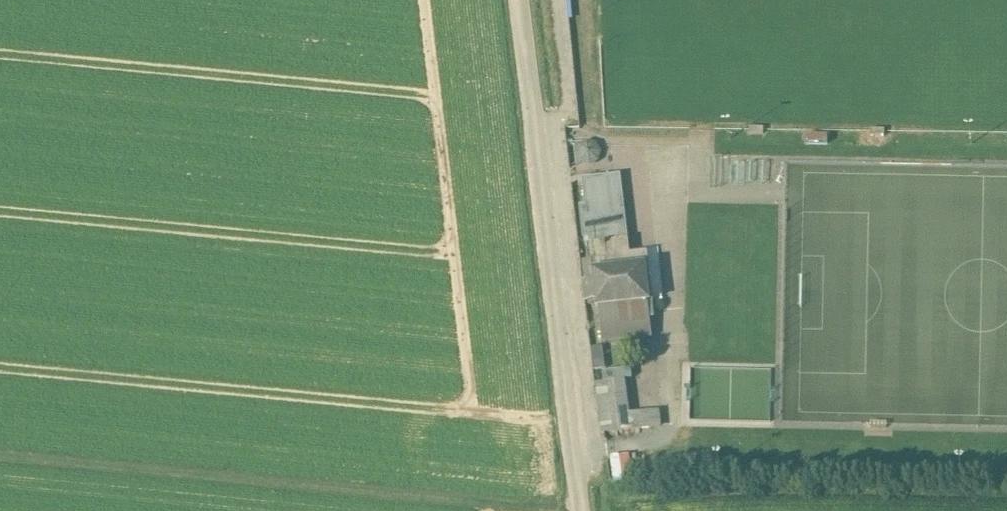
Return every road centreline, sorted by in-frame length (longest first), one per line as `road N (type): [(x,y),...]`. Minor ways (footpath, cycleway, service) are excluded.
road 1 (track): [(585,510),(0,452)]
road 2 (residential): [(524,0),(585,510)]

